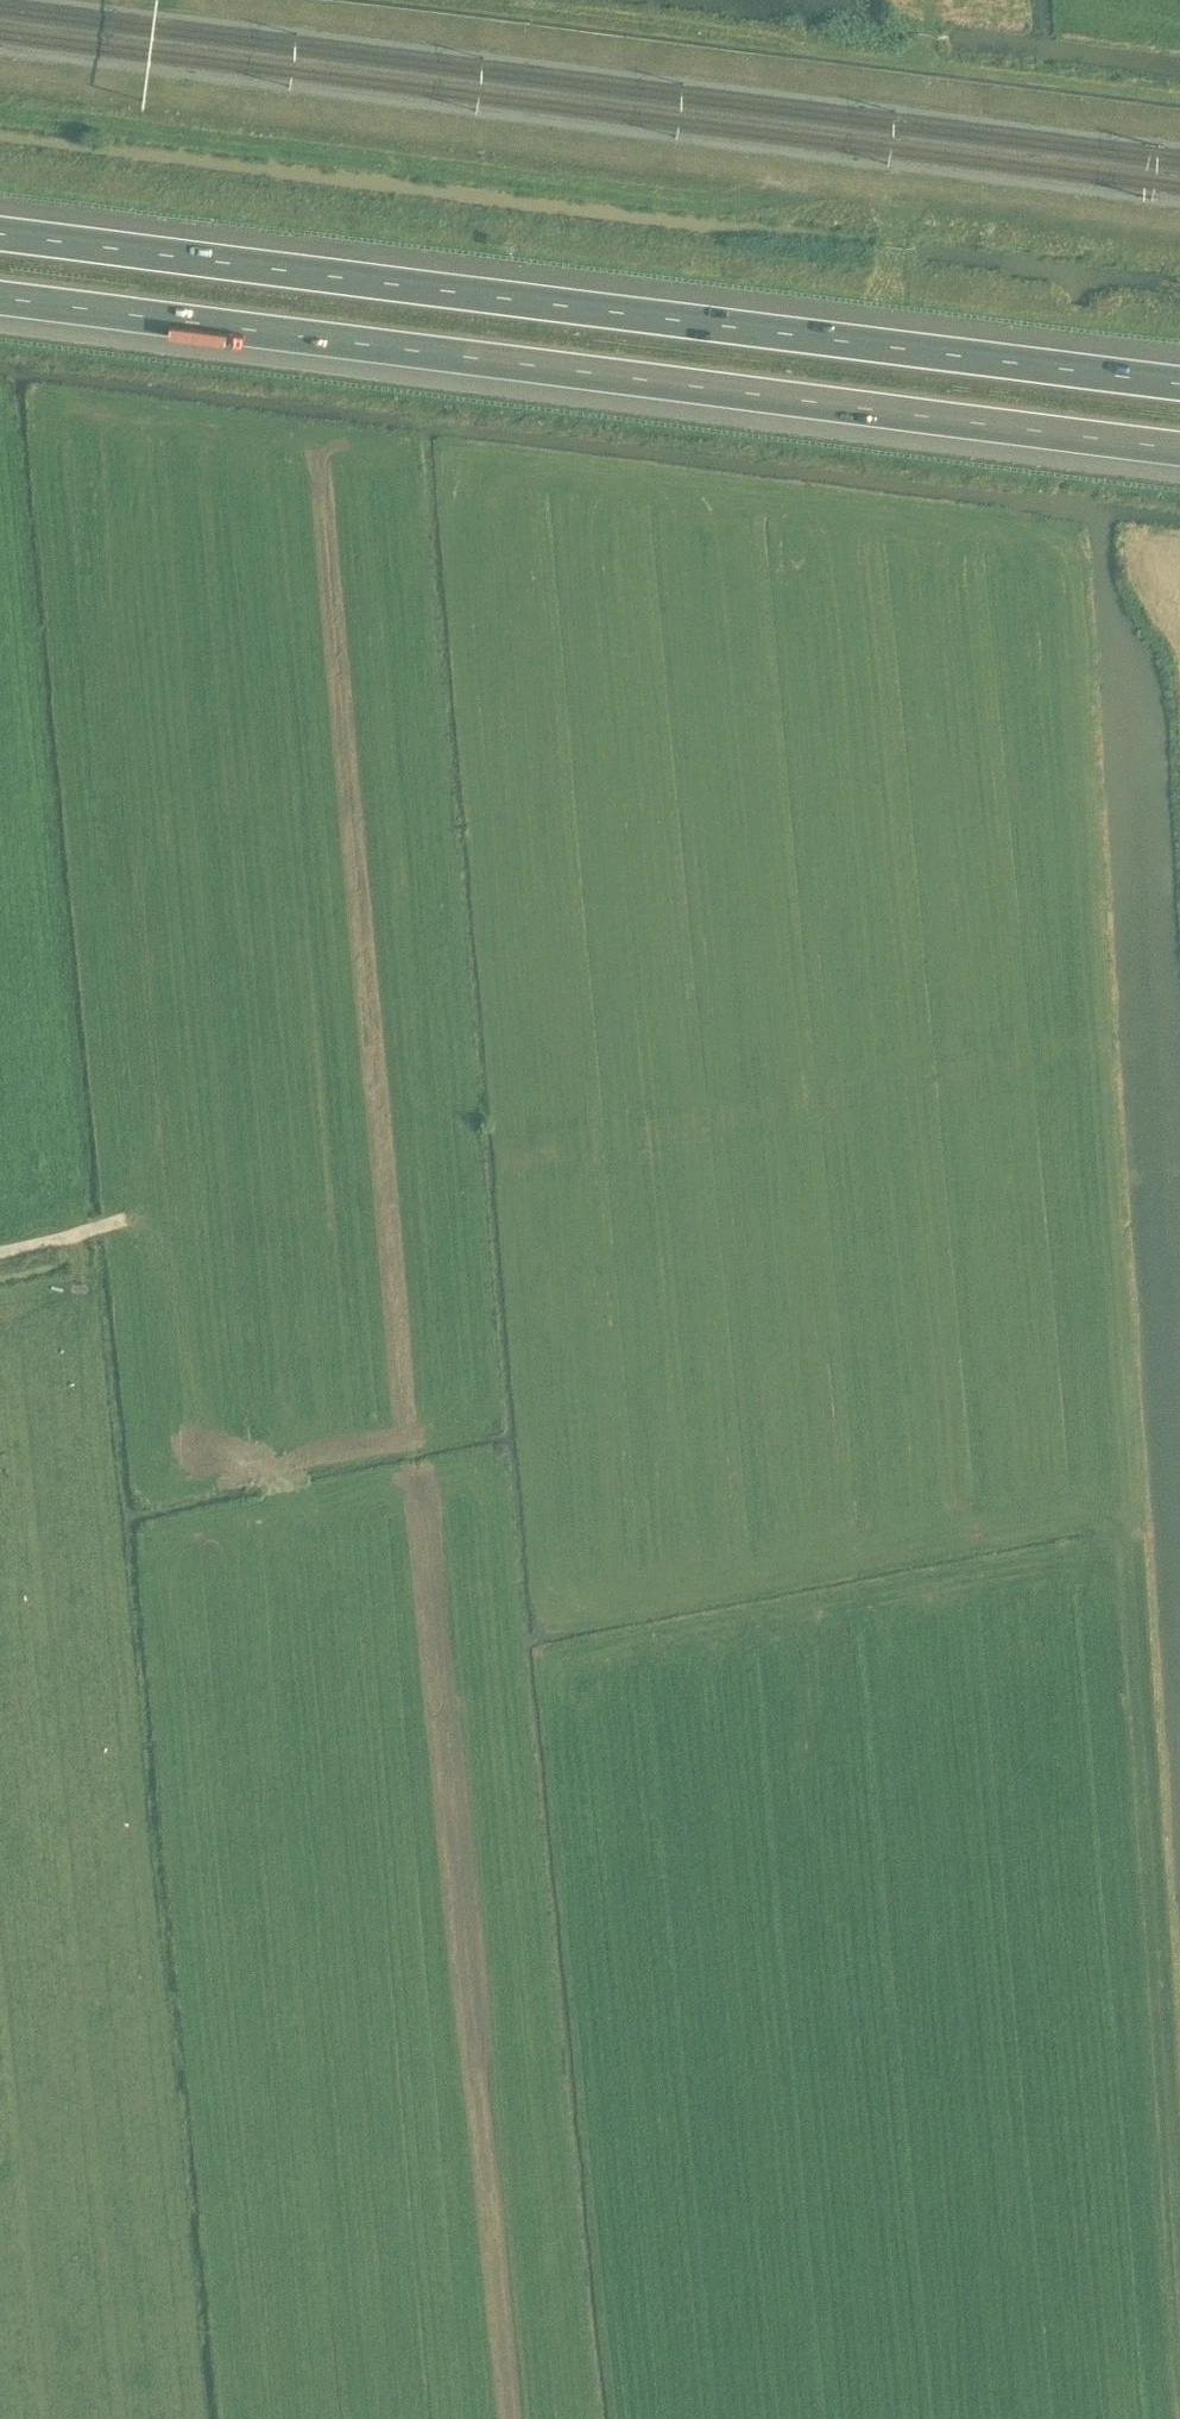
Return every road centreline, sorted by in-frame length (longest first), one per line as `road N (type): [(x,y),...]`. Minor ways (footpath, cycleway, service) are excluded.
road 1 (motorway): [(0,298),(1179,449)]
road 2 (motorway): [(1179,383),(0,233)]
road 3 (unclassified): [(0,1246),(124,1221)]

